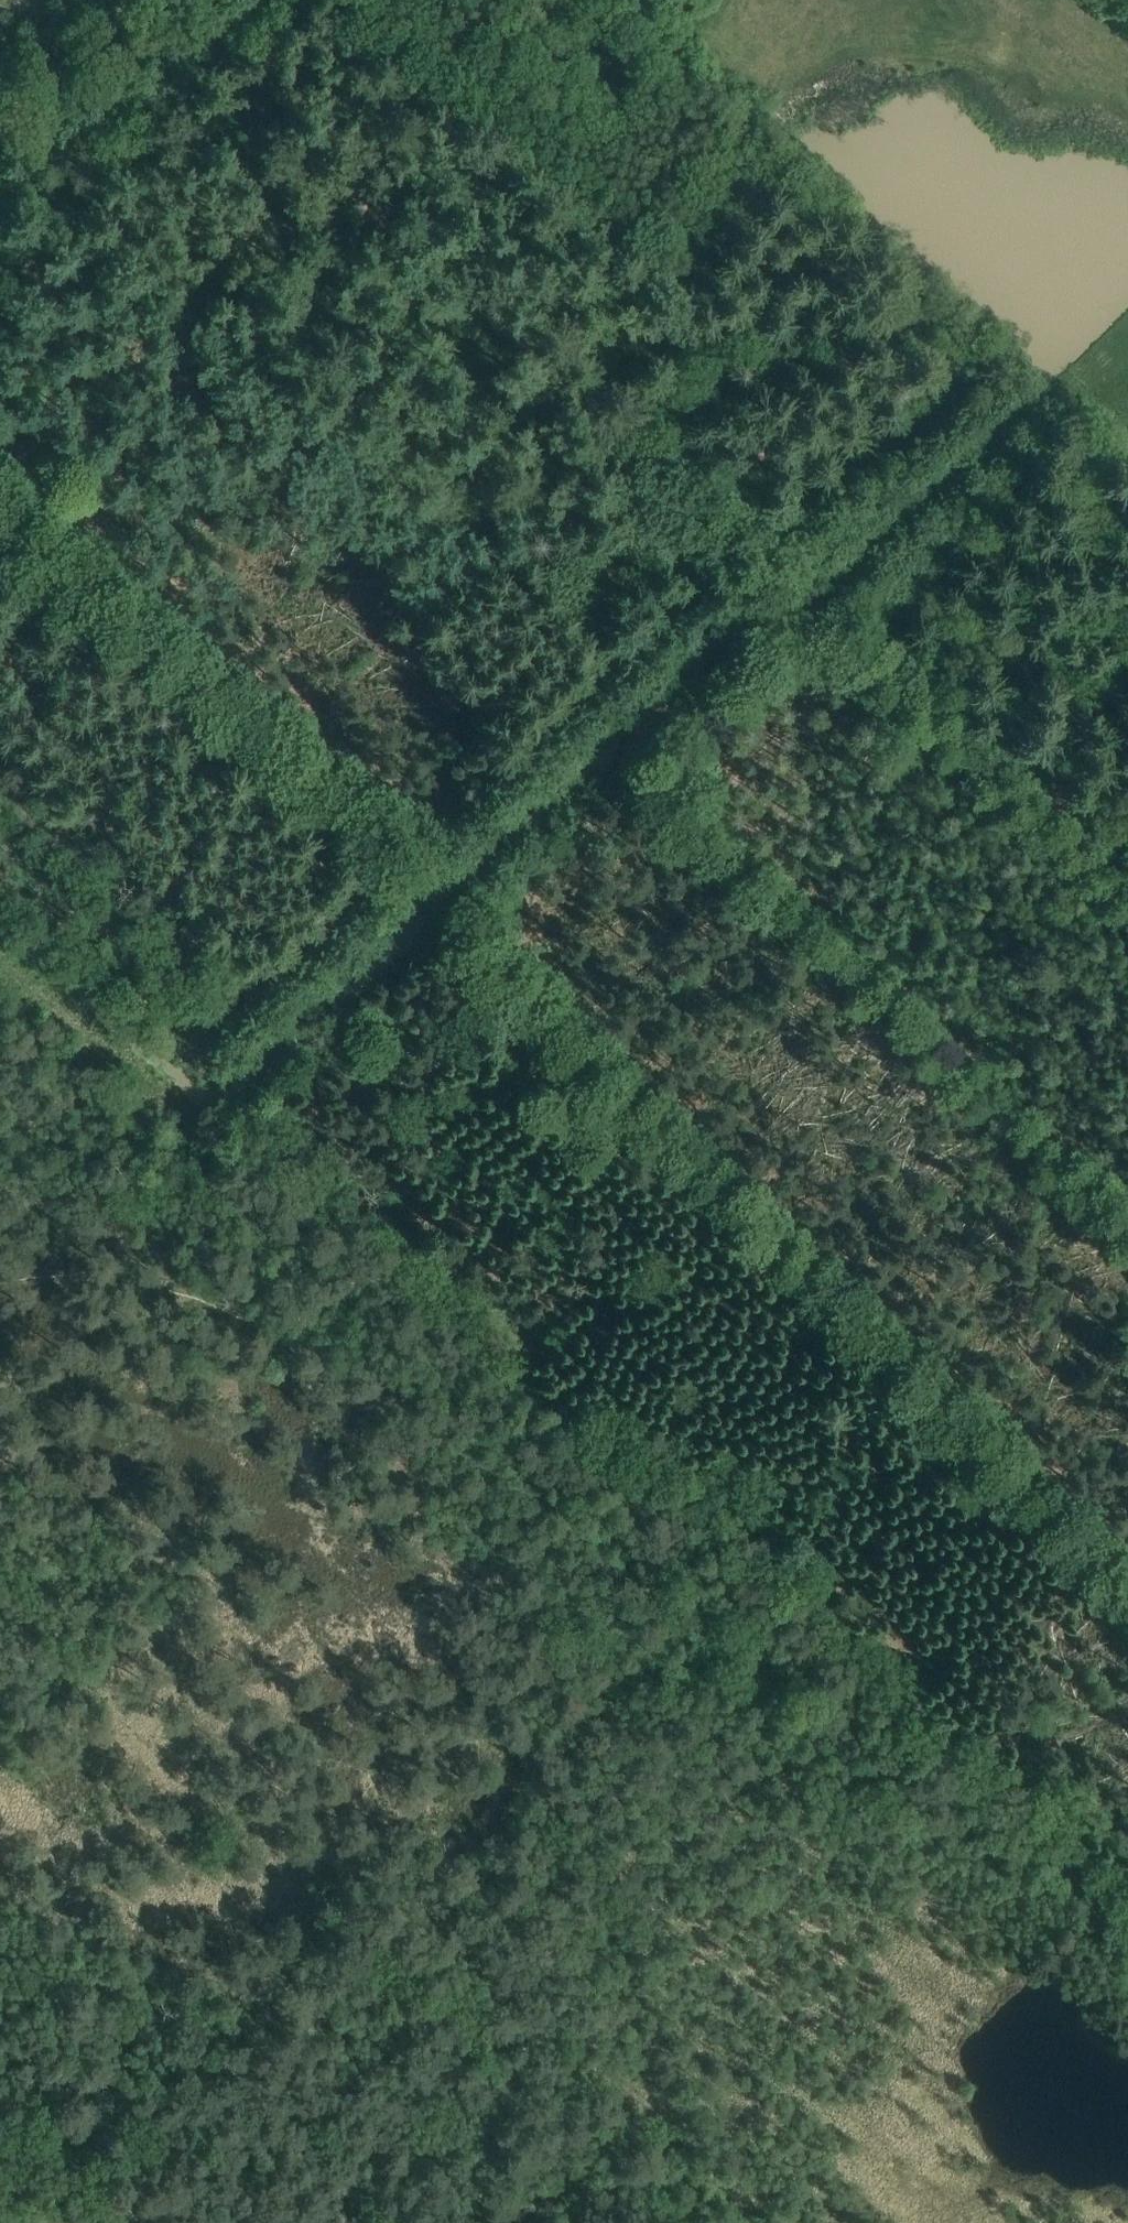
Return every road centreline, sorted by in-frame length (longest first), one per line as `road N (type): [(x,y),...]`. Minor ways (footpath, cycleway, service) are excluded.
road 1 (track): [(819,603),(1127,338)]
road 2 (tertiary): [(0,122),(160,0)]

